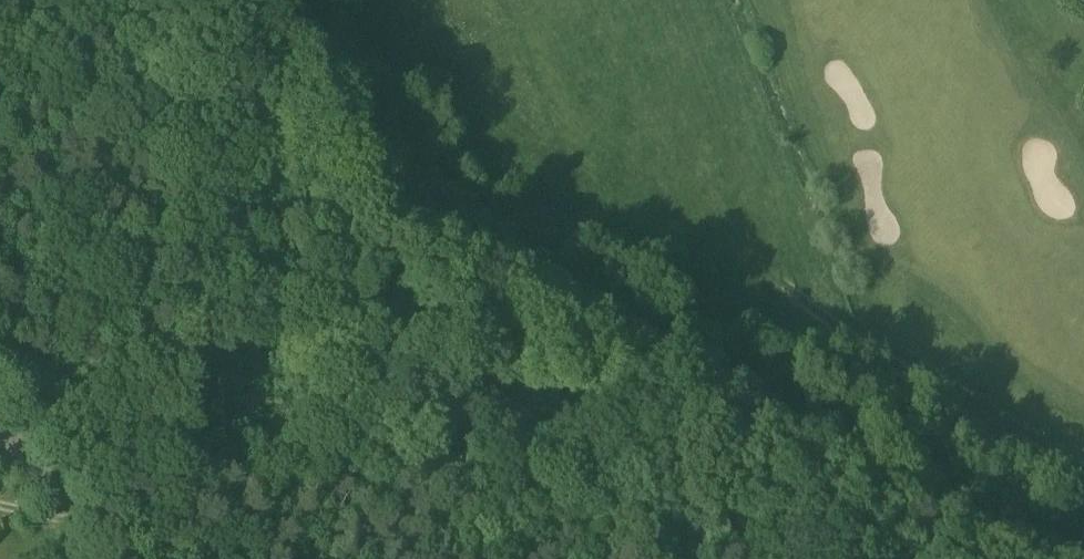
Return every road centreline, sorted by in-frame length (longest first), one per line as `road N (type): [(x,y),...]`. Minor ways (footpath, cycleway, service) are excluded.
road 1 (unclassified): [(0,428),(133,558)]

